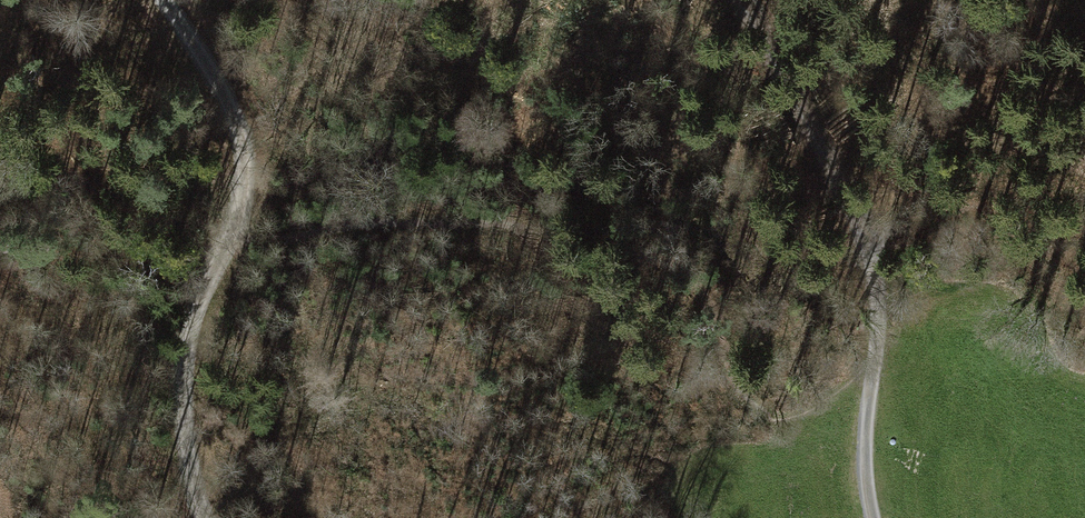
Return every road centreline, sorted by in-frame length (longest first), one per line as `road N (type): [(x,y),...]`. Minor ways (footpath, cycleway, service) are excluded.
road 1 (track): [(868,262),(819,143),(743,0)]
road 2 (track): [(226,256),(248,219),(245,142),(228,97),(160,0)]
road 3 (track): [(202,517),(183,364),(200,297),(226,256)]
road 4 (track): [(874,517),(867,453),(882,354)]

